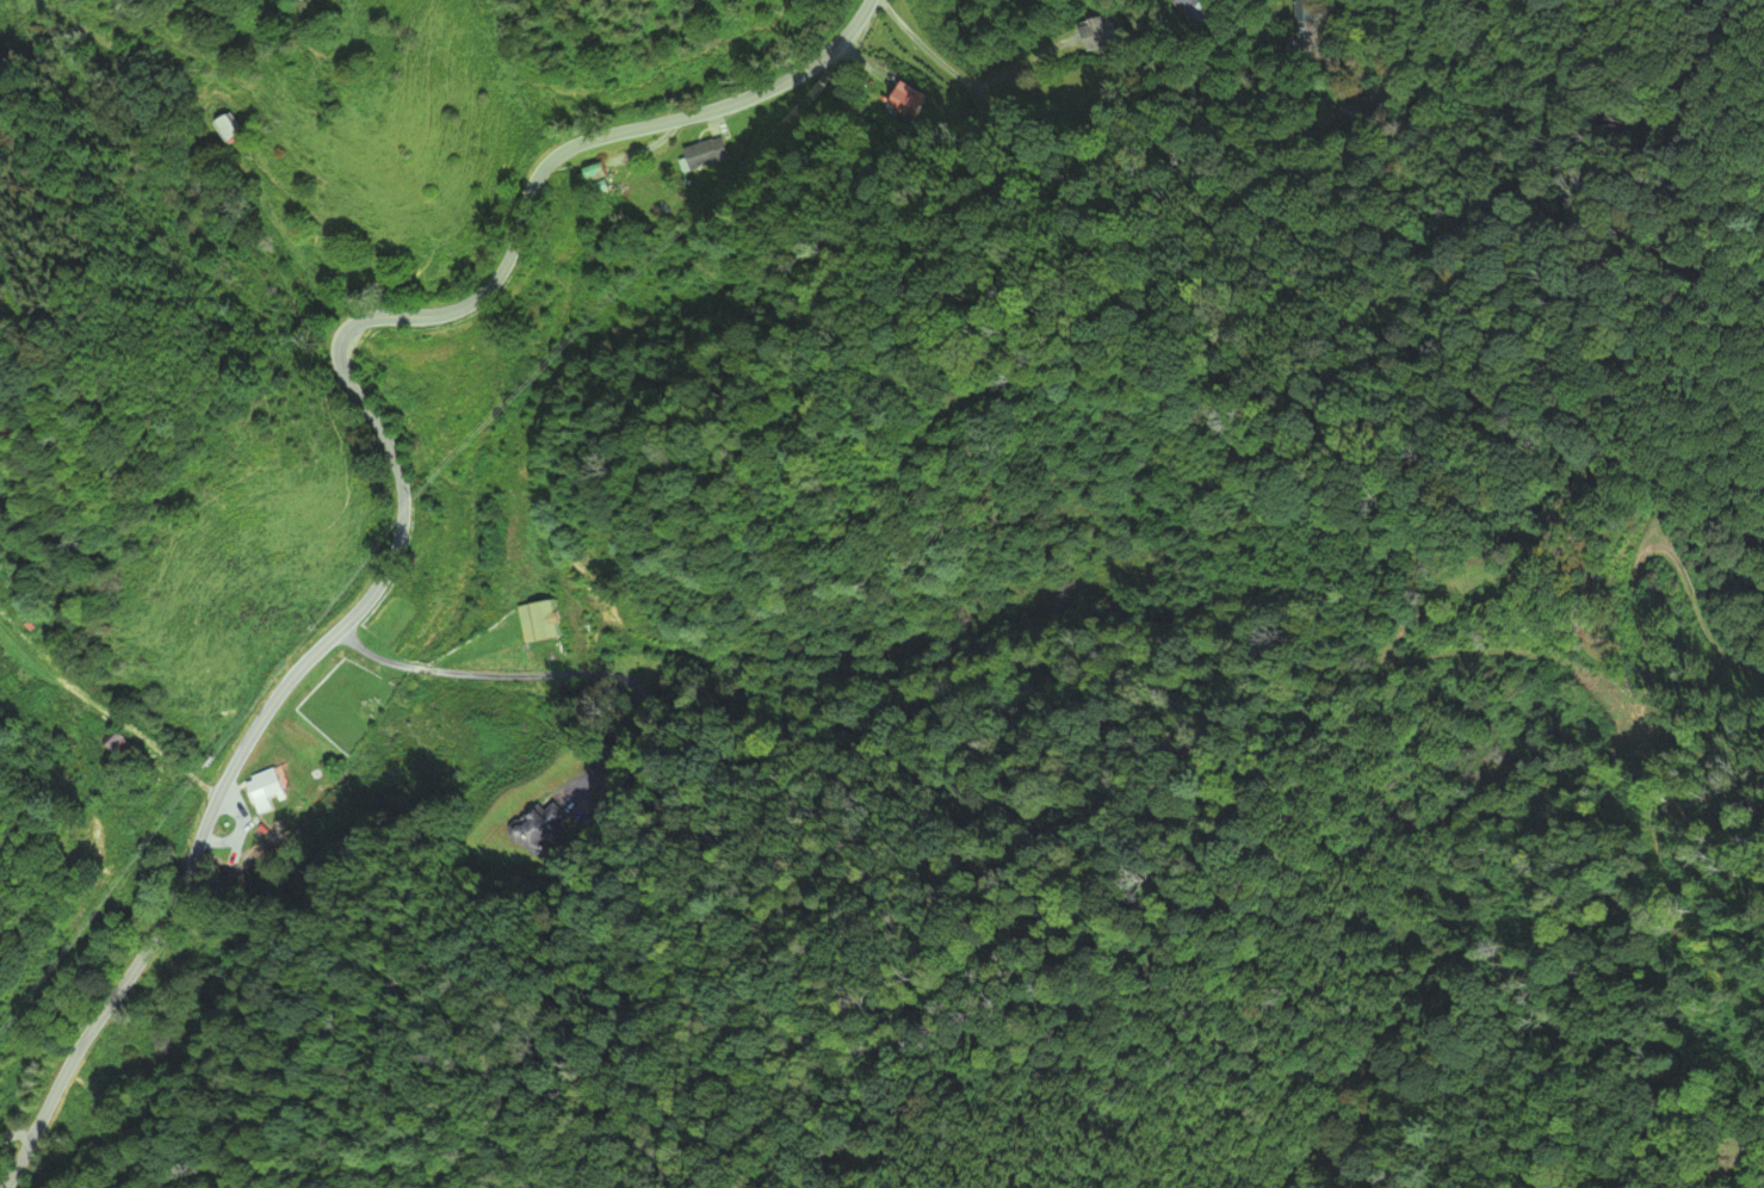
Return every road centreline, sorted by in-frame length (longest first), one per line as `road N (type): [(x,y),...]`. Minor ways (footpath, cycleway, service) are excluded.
road 1 (secondary): [(6,1187),(58,1084),(159,934),(246,748),(292,677),(377,590),(397,549),(402,481),(346,380),(336,351),(341,335),(366,321),(448,315),(472,304),(505,267),(533,180),(553,157),(785,80),(843,38),(870,0)]

